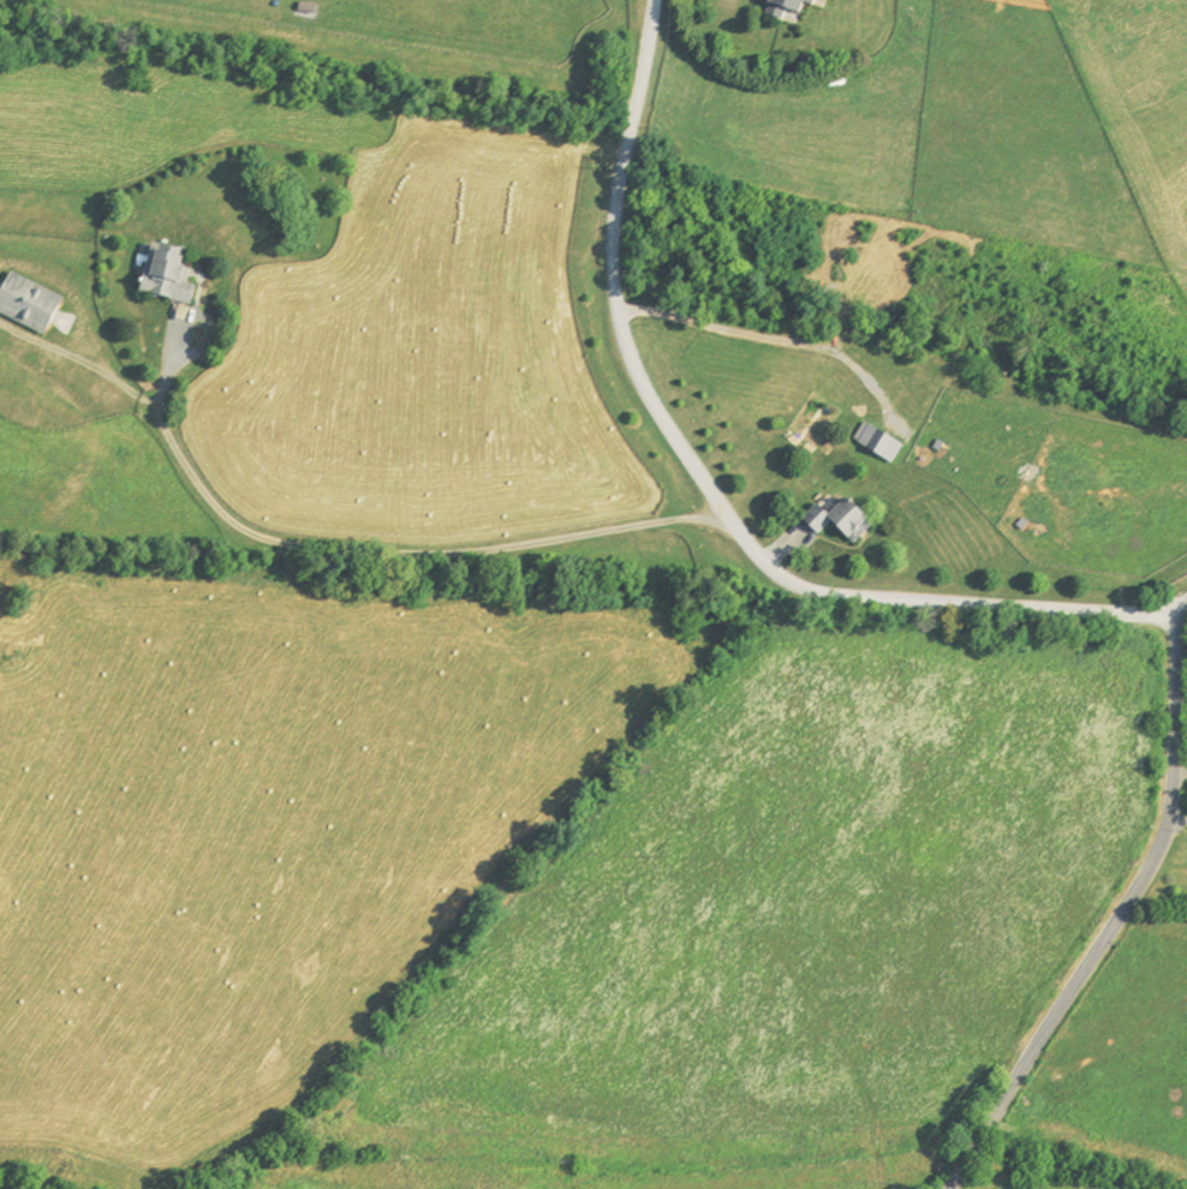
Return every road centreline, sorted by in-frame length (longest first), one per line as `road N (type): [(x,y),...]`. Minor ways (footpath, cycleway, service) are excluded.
road 1 (residential): [(1181,623),(834,609),(788,592),(750,561),(640,400),(610,316),(608,226),(650,0)]
road 2 (tertiary): [(943,1188),(1159,837),(1177,635),(1186,612)]

